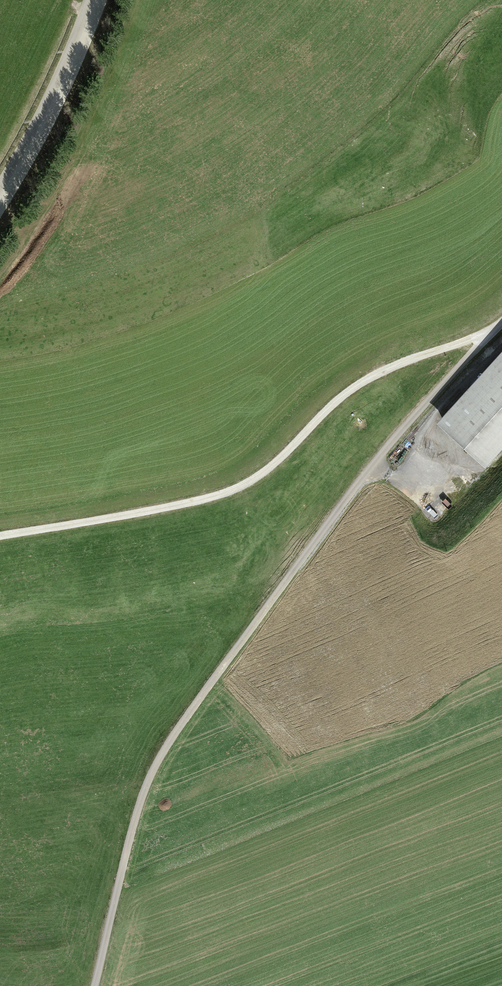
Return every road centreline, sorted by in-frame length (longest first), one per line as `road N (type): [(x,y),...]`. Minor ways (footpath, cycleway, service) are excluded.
road 1 (unclassified): [(95,985),(137,812),(164,750),(390,444),(501,322)]
road 2 (track): [(0,538),(223,494),(263,472),(346,392),(491,332)]

